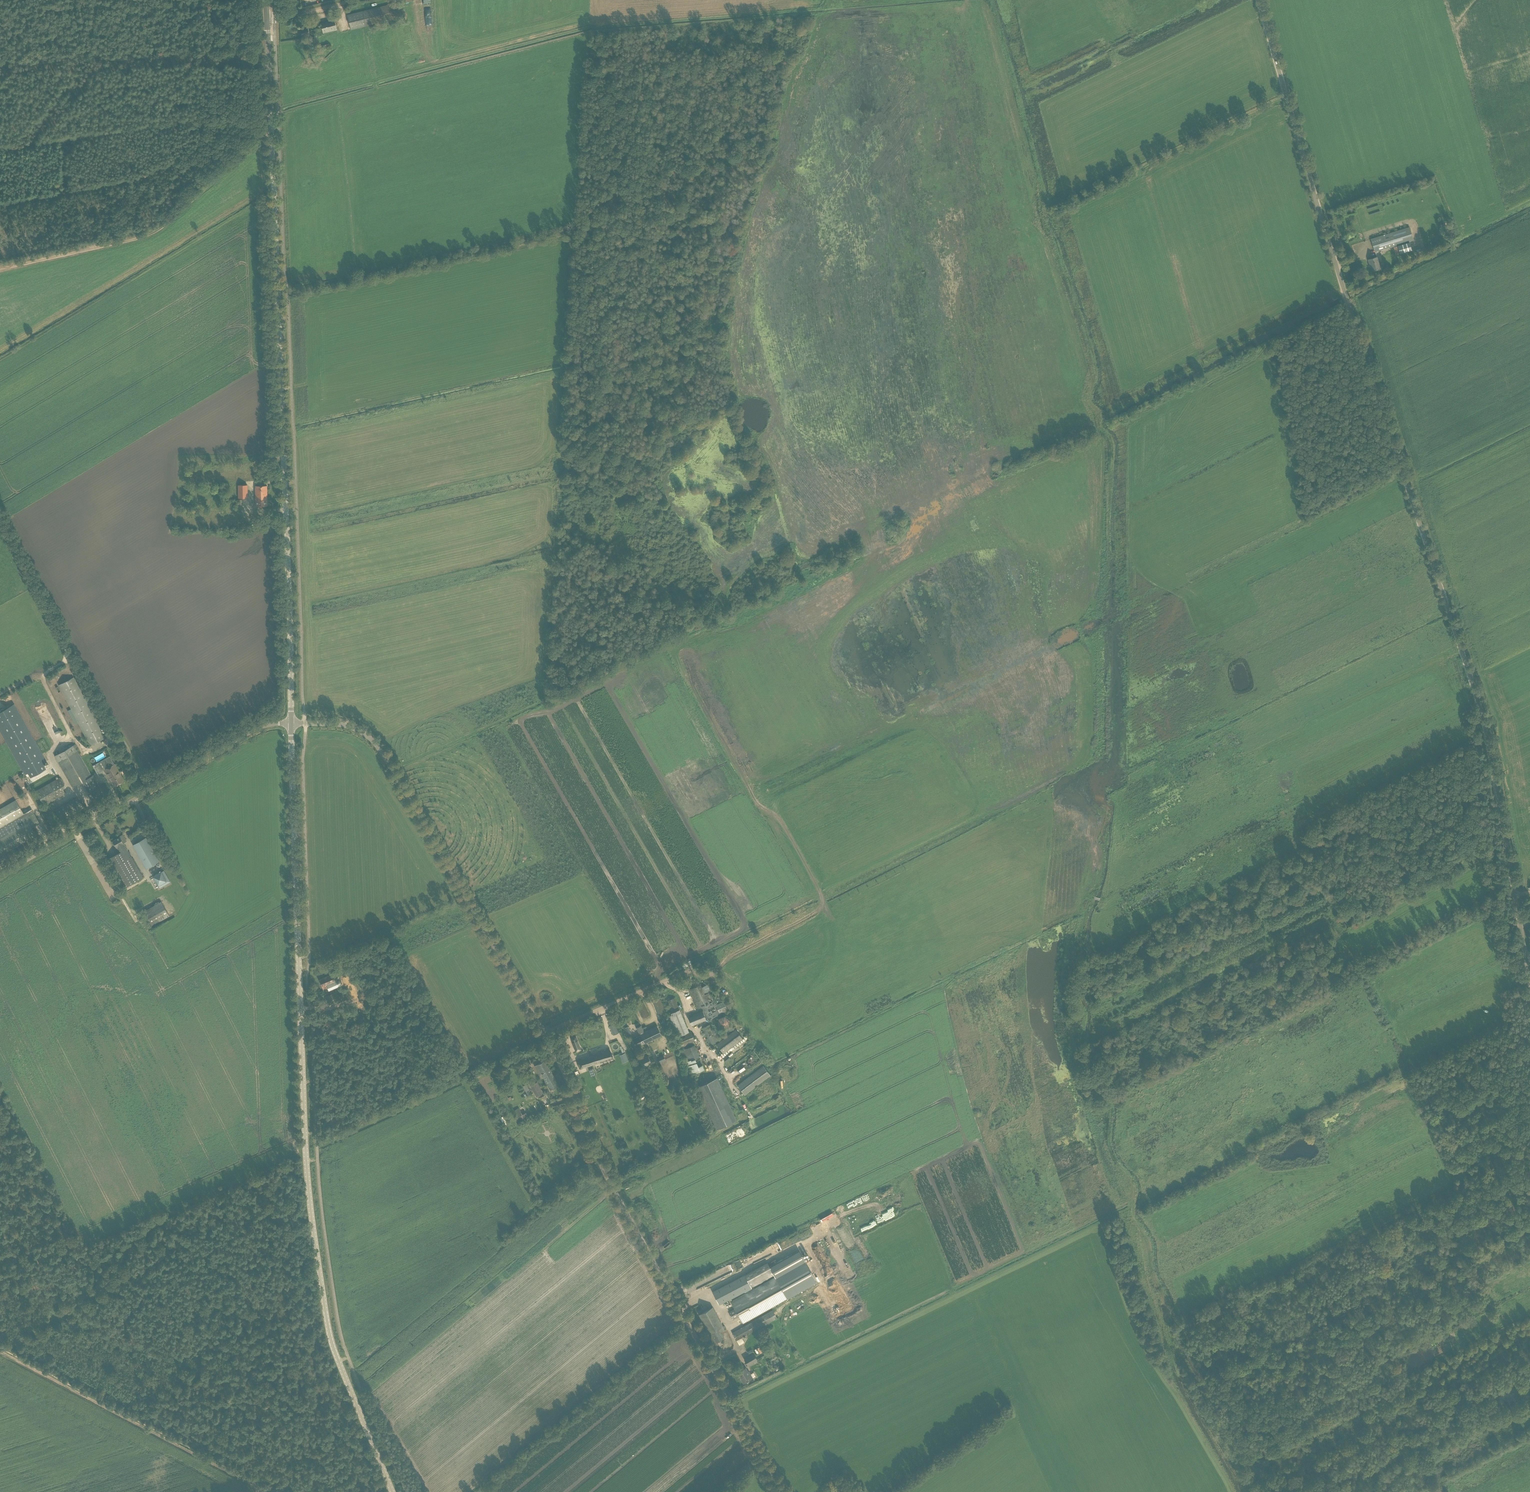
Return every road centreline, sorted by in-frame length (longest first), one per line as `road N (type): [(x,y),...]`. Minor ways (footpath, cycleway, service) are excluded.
road 1 (tertiary): [(1529,981),(1482,716),(1258,0)]
road 2 (tertiary): [(393,1491),(332,1344),(314,1236),(291,723)]
road 3 (tertiary): [(291,723),(266,0)]
road 4 (unclassified): [(781,1491),(592,1148),(543,1033)]
road 5 (unclassified): [(543,1033),(373,740),(351,726),(291,723)]
road 6 (unclassified): [(0,875),(256,729),(291,723)]
road 7 (track): [(0,266),(156,231),(258,133),(272,131)]
road 8 (track): [(0,1350),(258,1491)]
road 9 (track): [(468,1491),(684,1317)]
road 10 (residential): [(543,1033),(682,973),(720,986)]
road 11 (track): [(1510,865),(1489,864),(1469,849),(1359,906)]
road 12 (track): [(1287,96),(1135,170)]
road 13 (track): [(1348,302),(1209,382)]

